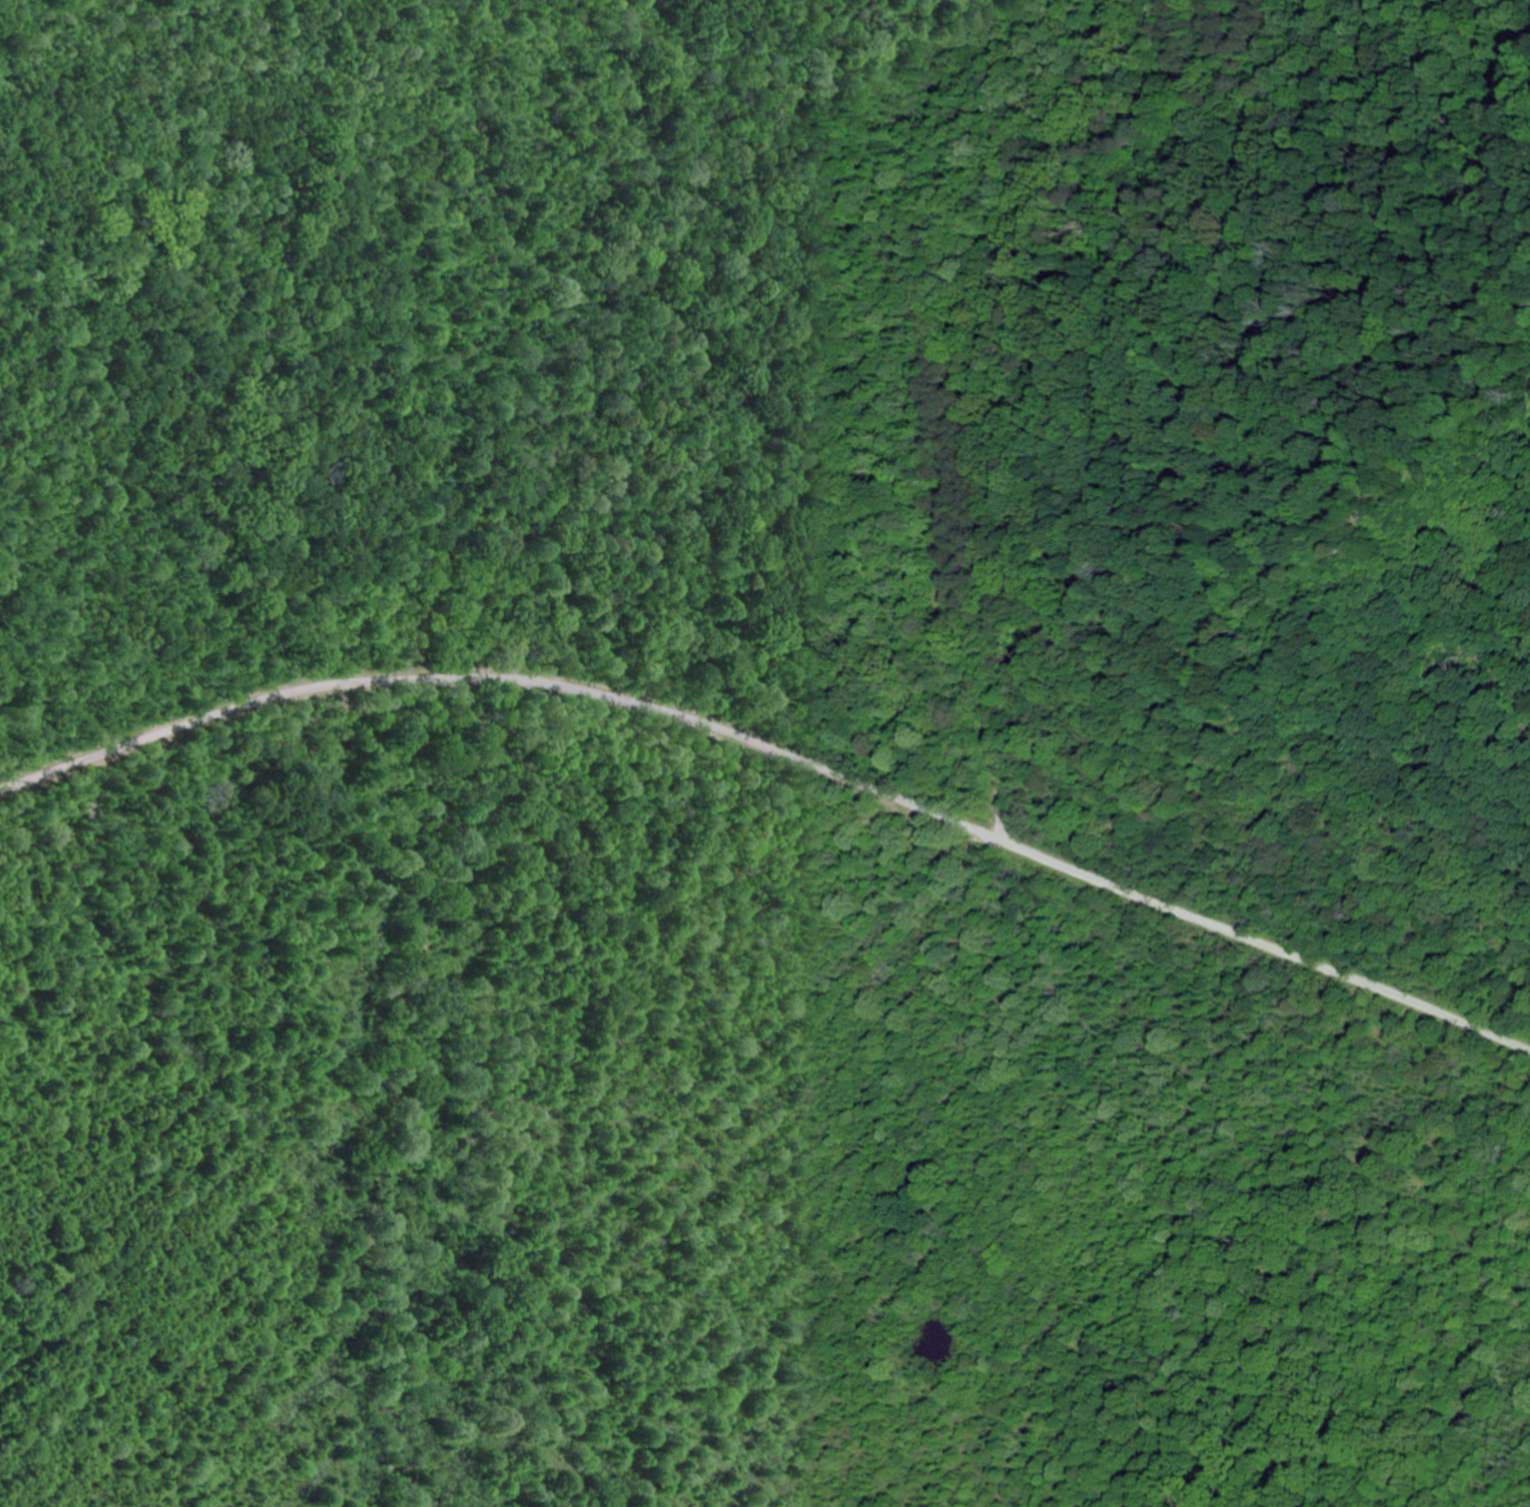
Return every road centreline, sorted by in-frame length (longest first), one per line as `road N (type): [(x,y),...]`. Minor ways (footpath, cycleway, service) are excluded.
road 1 (track): [(1529,1052),(726,728),(540,680),(431,677),(302,689),(0,789)]

